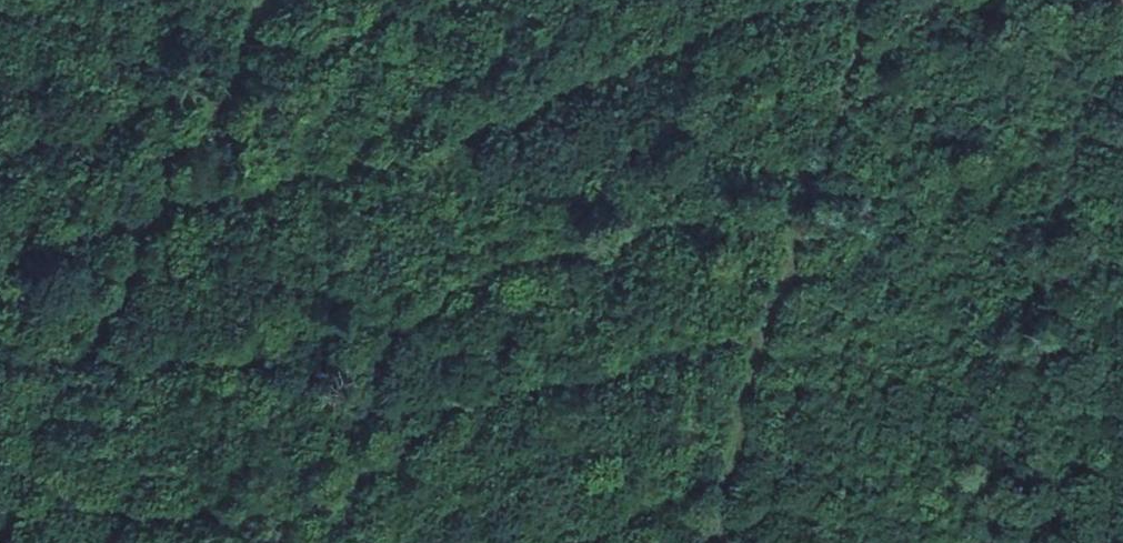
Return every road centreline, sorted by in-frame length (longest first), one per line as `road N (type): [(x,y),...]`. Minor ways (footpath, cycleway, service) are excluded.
road 1 (track): [(973,0),(1122,74)]

